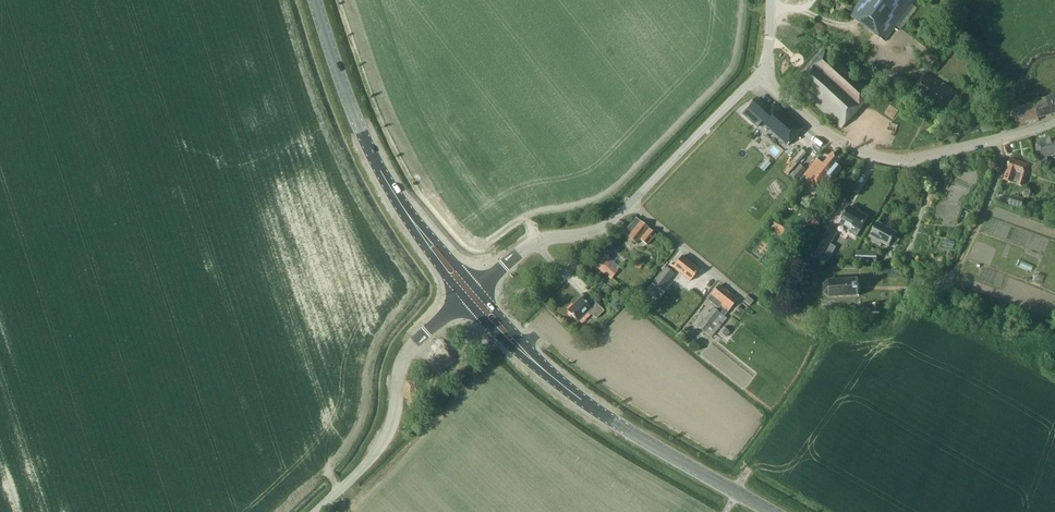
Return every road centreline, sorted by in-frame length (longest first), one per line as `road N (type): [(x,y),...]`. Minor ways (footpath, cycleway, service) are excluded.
road 1 (unclassified): [(467,297),(538,241),(610,223),(758,75)]
road 2 (secondary): [(771,511),(600,414),(467,297)]
road 3 (secondary): [(467,297),(381,174),(315,0)]
road 4 (unclassified): [(1054,123),(891,160),(832,137),(758,75)]
road 5 (tertiary): [(312,511),(377,454),(403,360),(467,297)]

